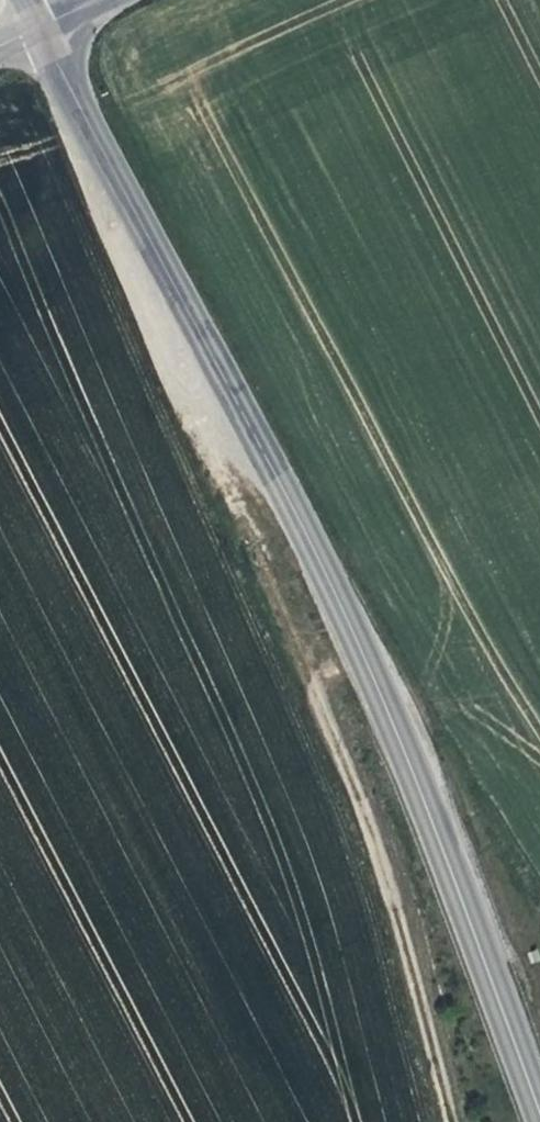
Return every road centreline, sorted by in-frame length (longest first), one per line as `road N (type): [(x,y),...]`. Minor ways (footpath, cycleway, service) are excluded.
road 1 (tertiary): [(42,22),(345,616),(539,1111)]
road 2 (track): [(451,1121),(403,932),(341,753),(216,458),(116,174)]

